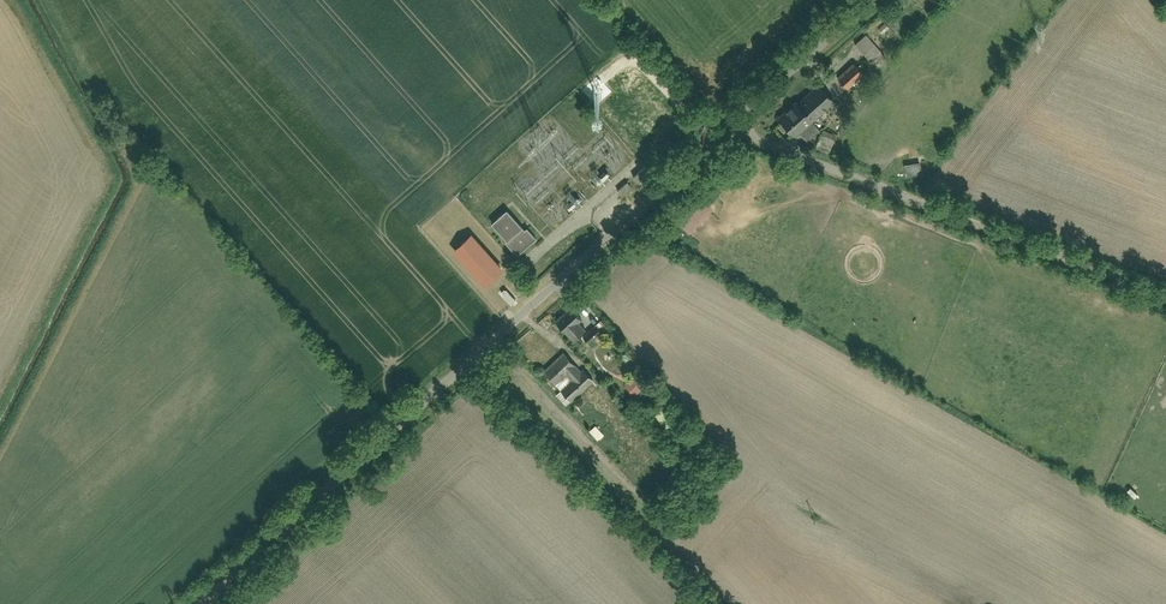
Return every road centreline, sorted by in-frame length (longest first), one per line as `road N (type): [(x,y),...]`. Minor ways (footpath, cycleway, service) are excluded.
road 1 (residential): [(200,603),(729,129)]
road 2 (residential): [(1165,300),(729,129)]
road 3 (residential): [(729,129),(871,0)]

